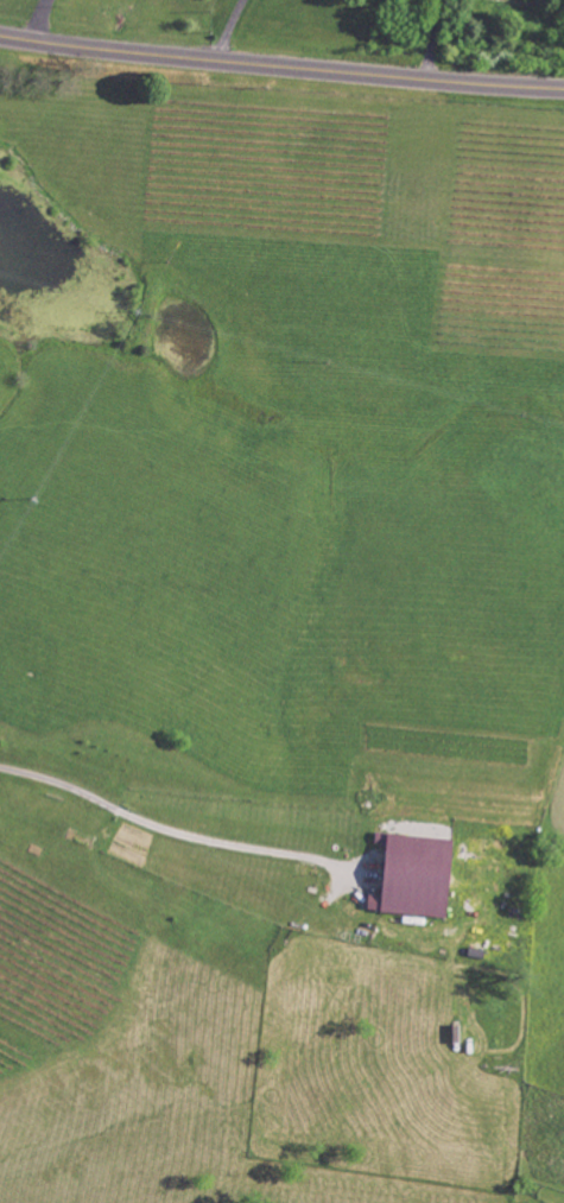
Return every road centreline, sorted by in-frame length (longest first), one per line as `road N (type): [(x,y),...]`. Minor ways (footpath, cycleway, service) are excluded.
road 1 (primary): [(563,88),(0,34)]

